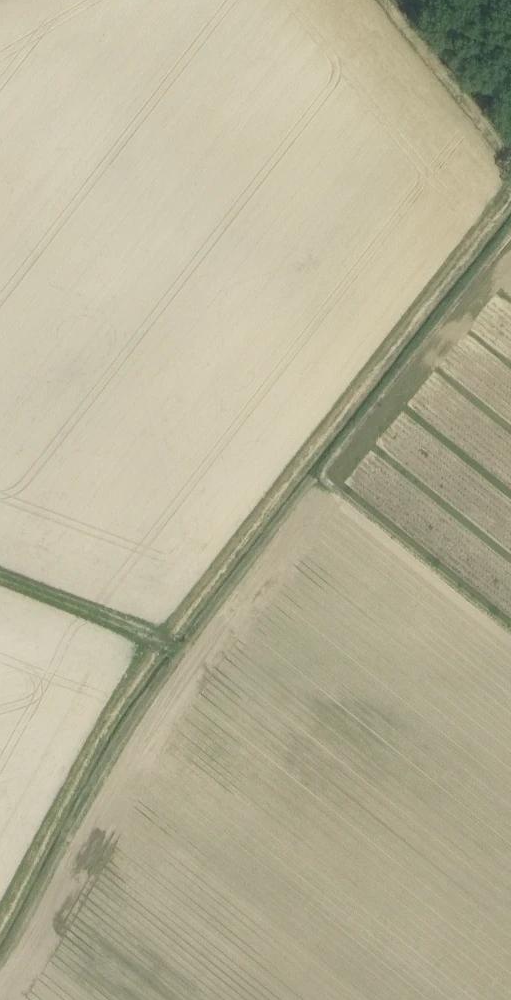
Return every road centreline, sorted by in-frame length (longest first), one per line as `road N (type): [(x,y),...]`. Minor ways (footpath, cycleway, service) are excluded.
road 1 (track): [(194,658),(0,579)]

